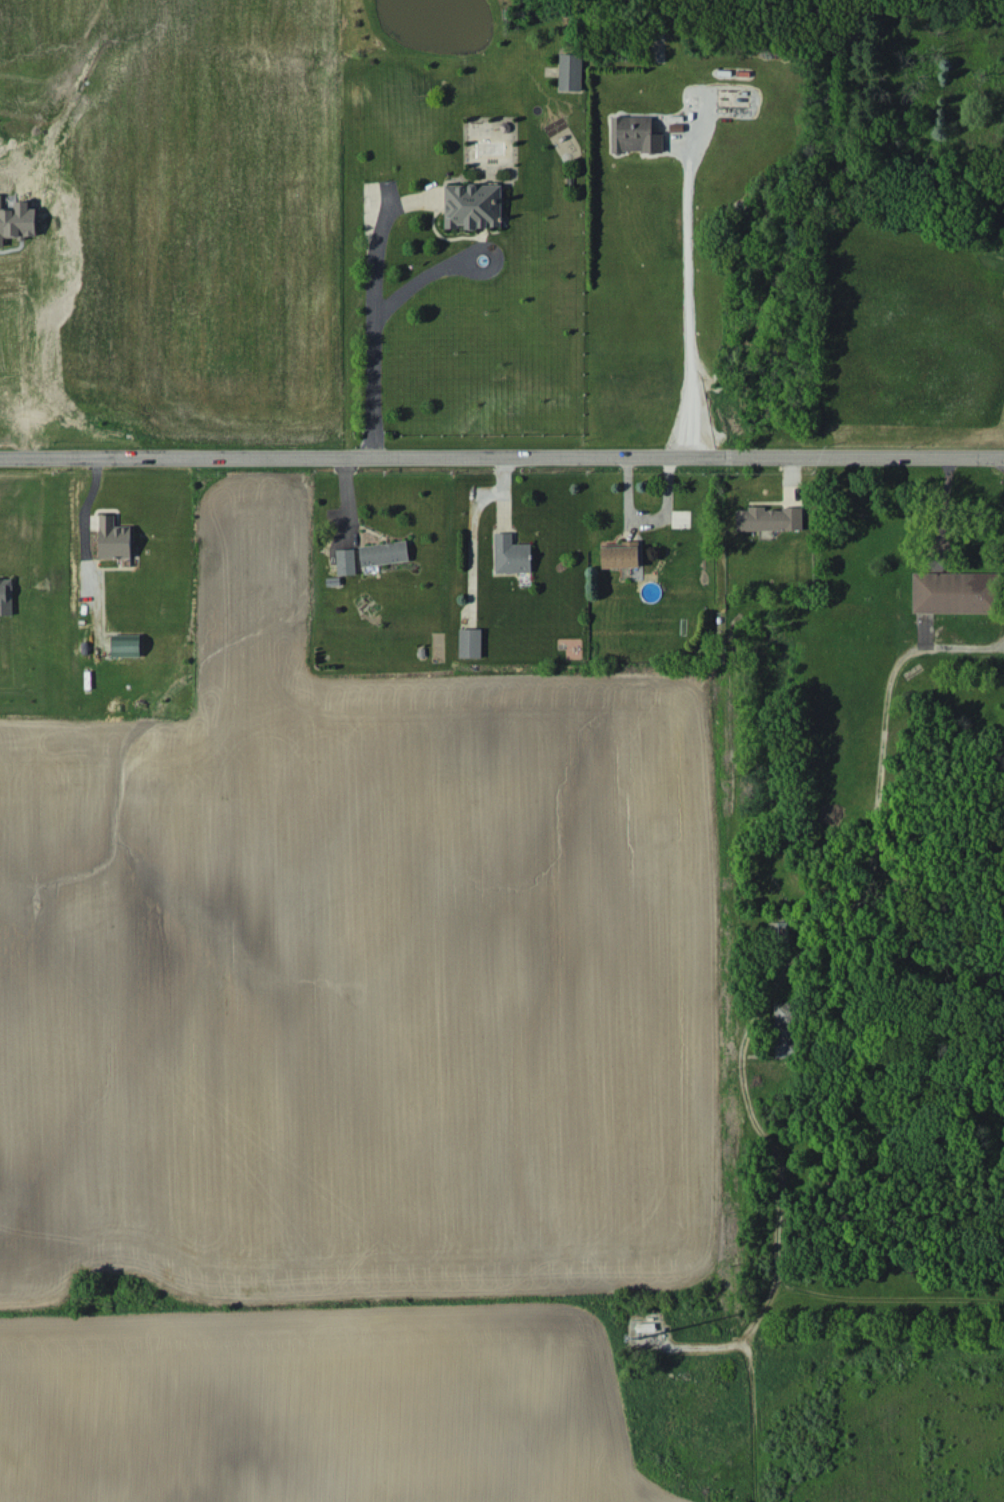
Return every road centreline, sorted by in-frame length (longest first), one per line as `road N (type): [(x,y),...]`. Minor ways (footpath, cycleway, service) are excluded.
road 1 (residential): [(1003,450),(0,455)]

